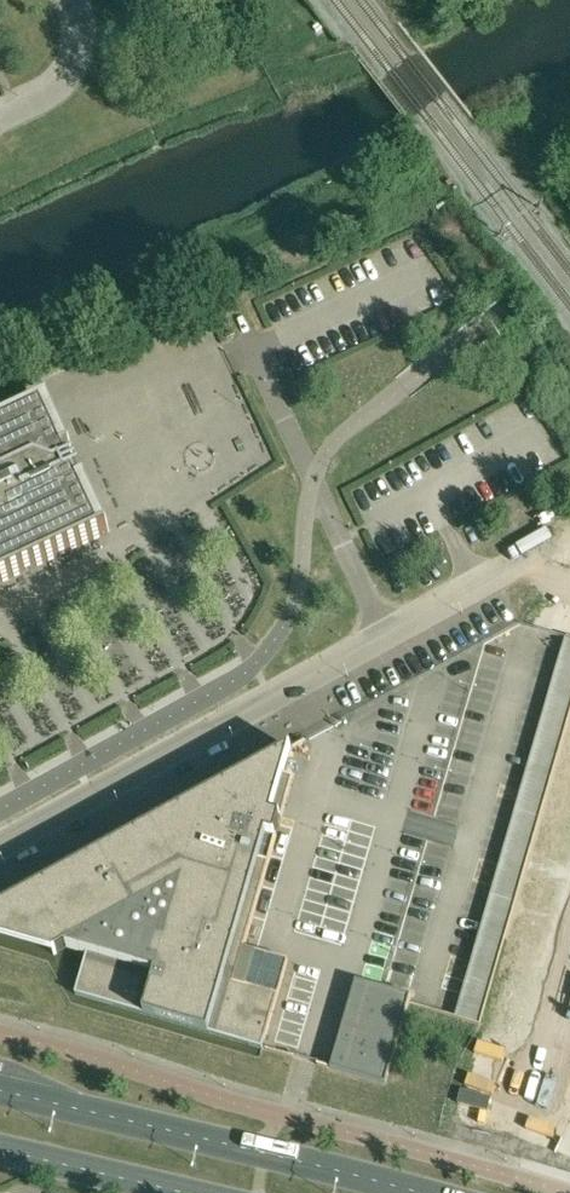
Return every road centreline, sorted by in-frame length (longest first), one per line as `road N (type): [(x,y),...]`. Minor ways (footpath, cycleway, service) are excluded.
road 1 (primary): [(419,1192),(0,1092)]
road 2 (residential): [(272,698),(532,555),(569,549)]
road 3 (unclassified): [(0,847),(272,698)]
road 4 (primary): [(0,1153),(175,1192)]
road 5 (residential): [(0,117),(65,87),(85,37),(79,8)]

